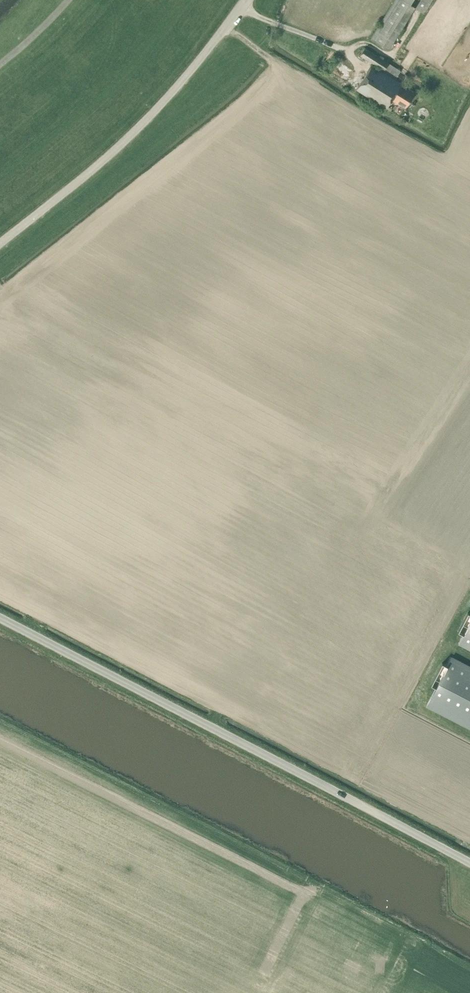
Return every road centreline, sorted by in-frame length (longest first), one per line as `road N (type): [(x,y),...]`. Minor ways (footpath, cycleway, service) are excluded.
road 1 (unclassified): [(469,866),(0,620)]
road 2 (unclassified): [(0,241),(144,122),(244,0)]

